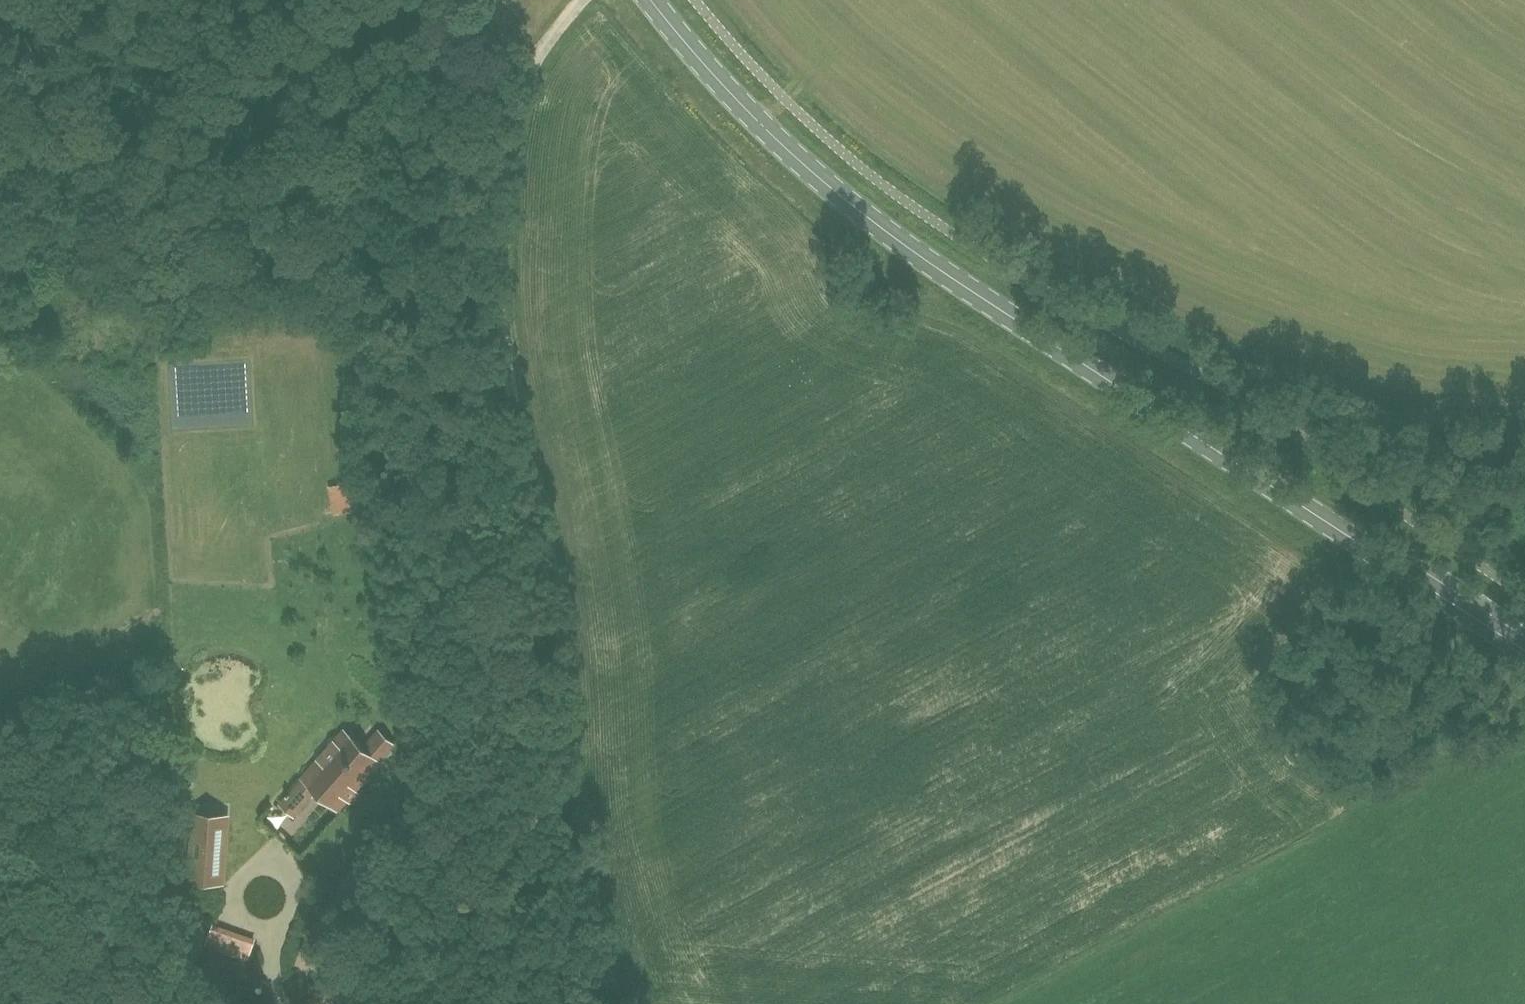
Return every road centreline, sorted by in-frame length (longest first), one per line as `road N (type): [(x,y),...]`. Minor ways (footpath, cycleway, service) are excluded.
road 1 (track): [(340,1003),(510,851),(538,820),(553,786),(566,732),(561,648),(507,371),(502,189),(512,112),(529,68),(589,0)]
road 2 (primary): [(1524,649),(904,245),(748,117),(652,0)]

